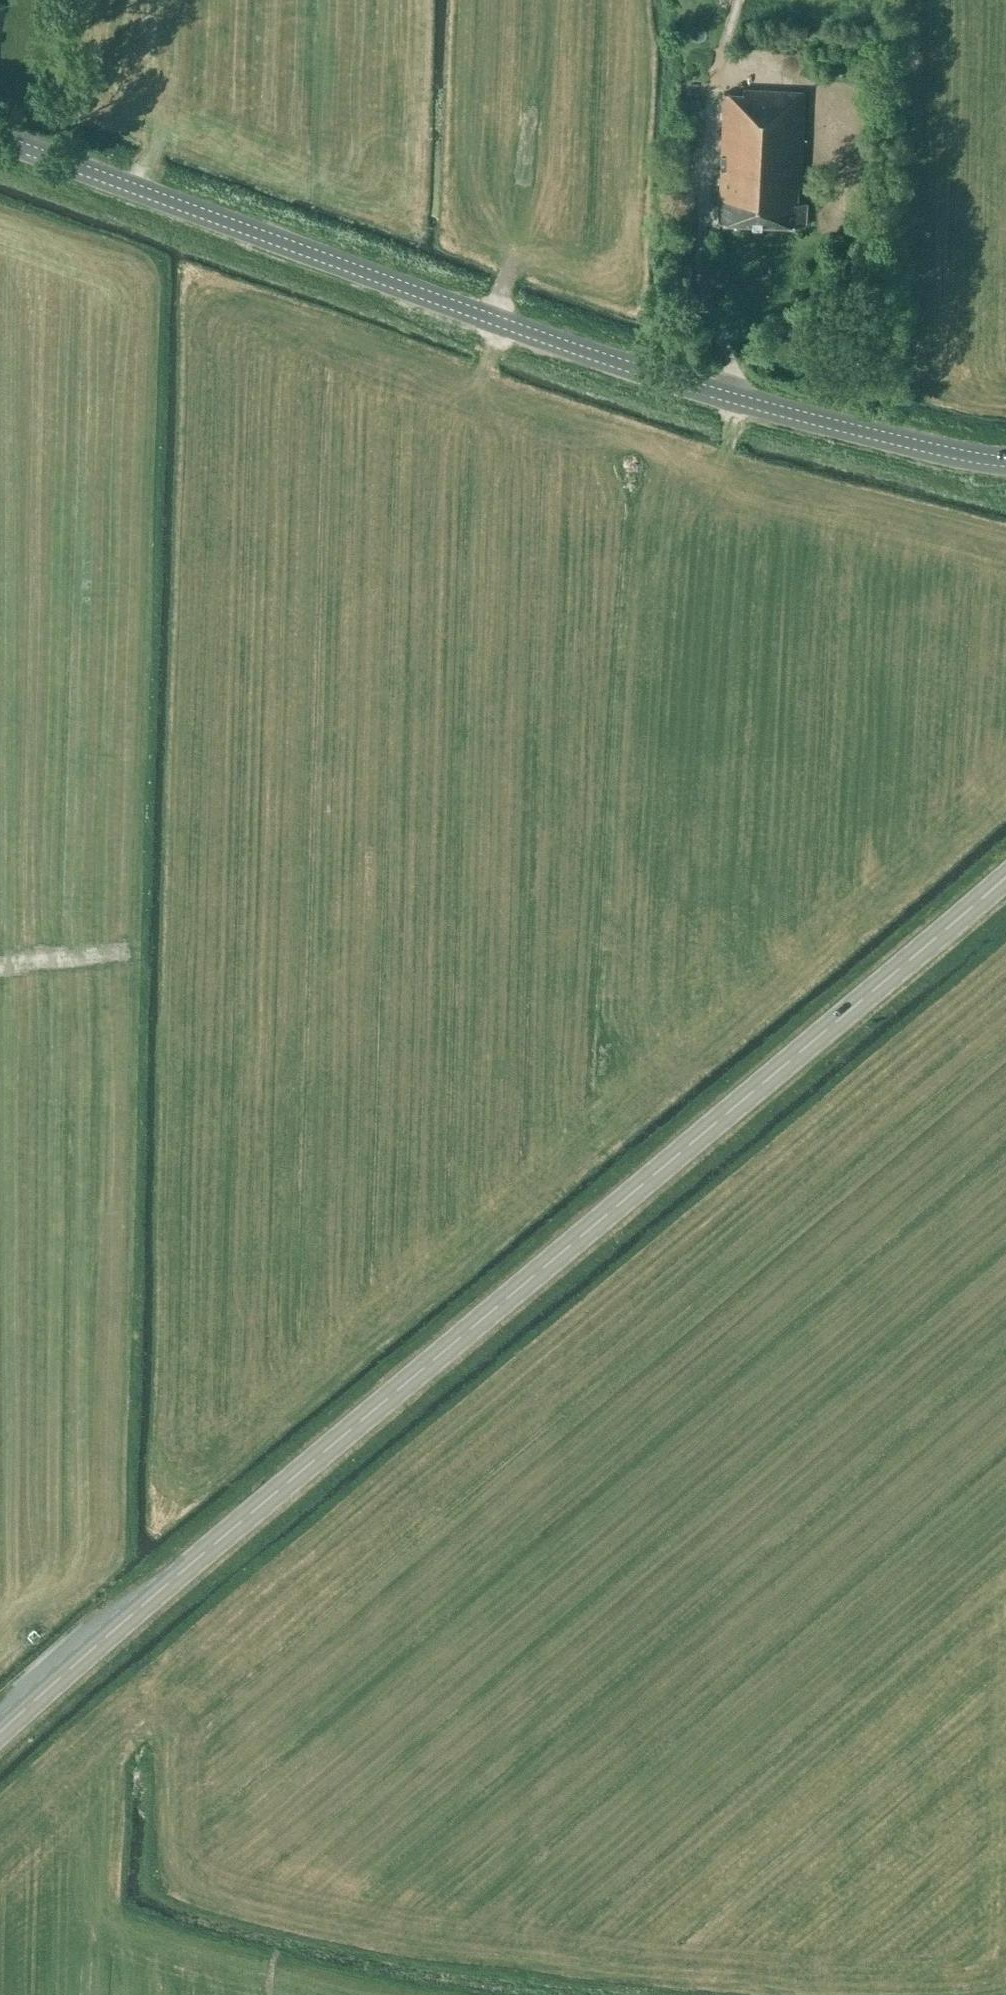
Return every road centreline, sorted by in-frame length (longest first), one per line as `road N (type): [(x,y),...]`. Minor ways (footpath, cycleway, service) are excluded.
road 1 (primary): [(0,1731),(1005,876)]
road 2 (tertiary): [(1005,463),(907,446),(646,372),(0,139)]

